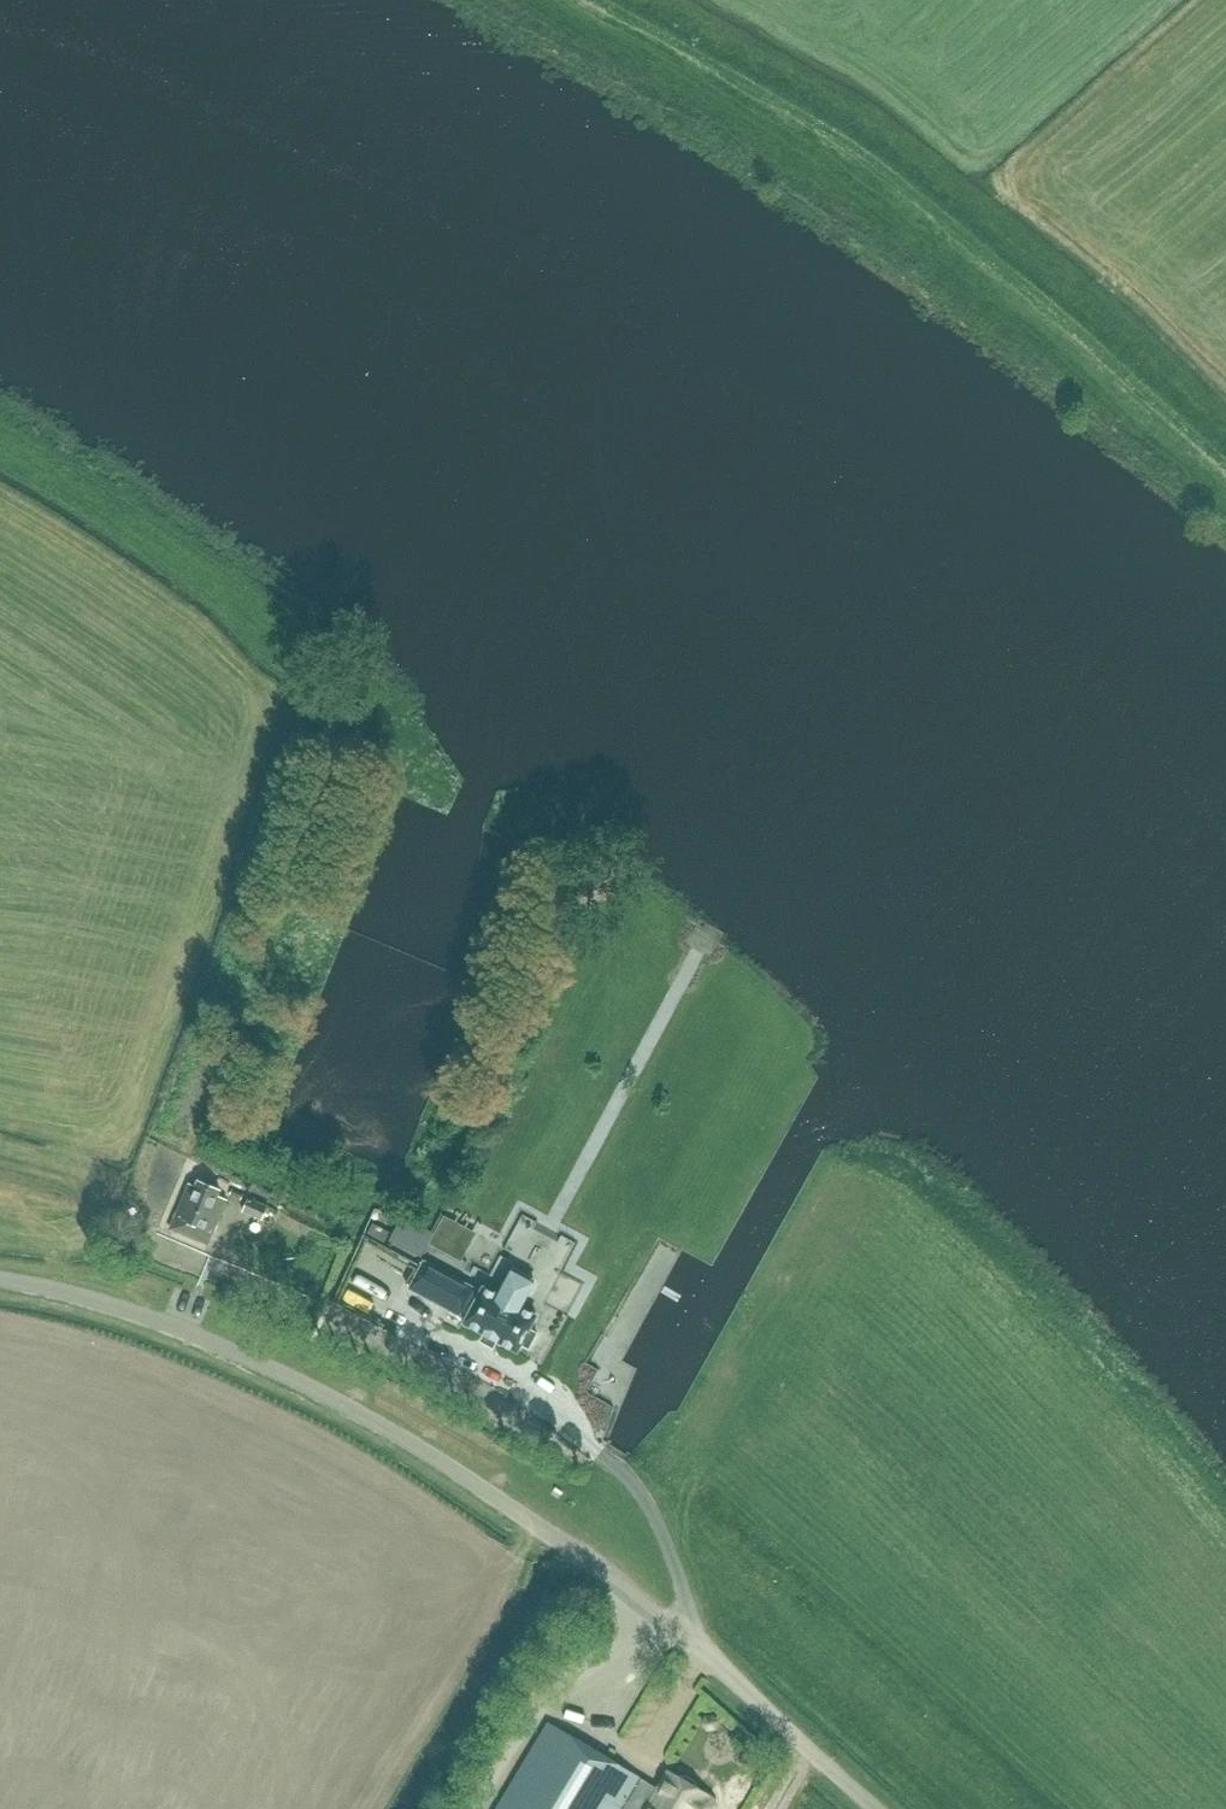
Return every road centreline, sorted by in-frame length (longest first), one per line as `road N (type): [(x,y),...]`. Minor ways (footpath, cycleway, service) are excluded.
road 1 (unclassified): [(879,1808),(744,1680),(527,1510),(429,1446),(223,1352),(61,1295),(0,1286)]

